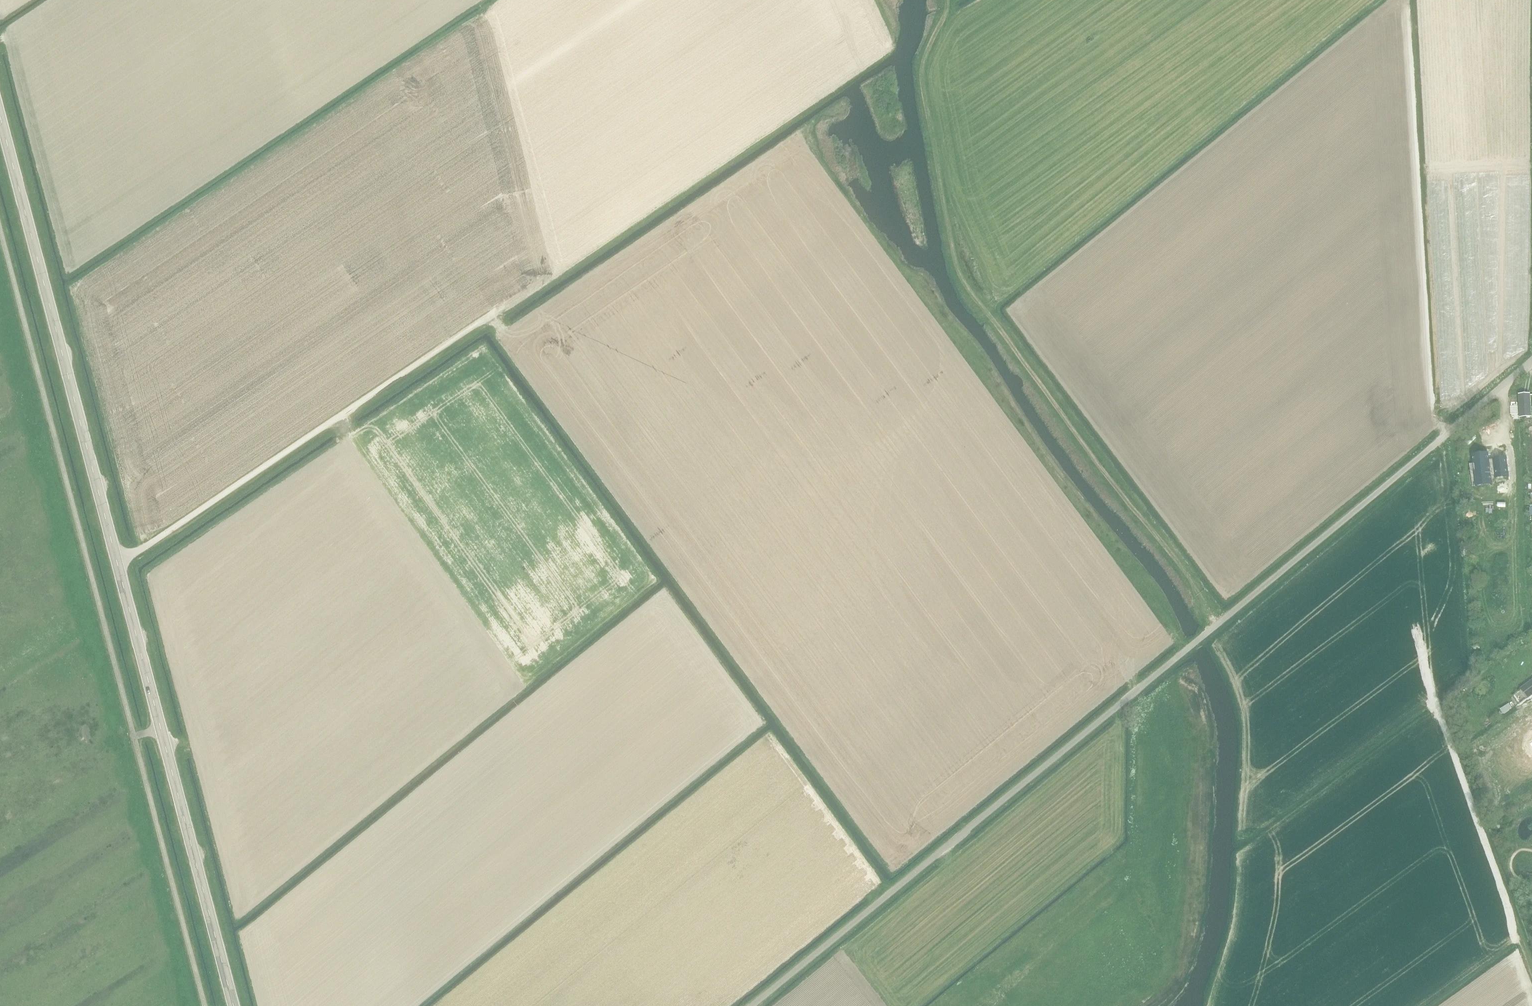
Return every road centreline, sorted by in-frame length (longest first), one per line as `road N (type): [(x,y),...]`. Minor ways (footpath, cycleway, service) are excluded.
road 1 (unclassified): [(751,1005),(1531,359)]
road 2 (tertiary): [(234,1005),(0,116)]
road 3 (track): [(1218,624),(995,316),(964,258),(927,65),(948,0)]
road 4 (track): [(117,560),(500,309)]
road 5 (track): [(1448,432),(1436,410),(1422,159)]

